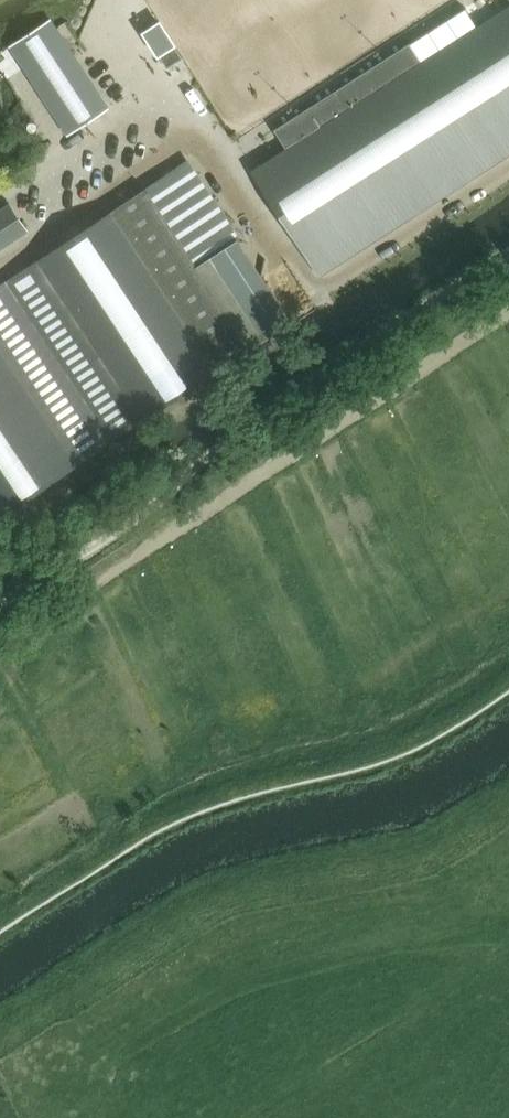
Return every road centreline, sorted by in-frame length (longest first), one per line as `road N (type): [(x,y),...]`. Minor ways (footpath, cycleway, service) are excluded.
road 1 (track): [(508,256),(226,436),(113,529),(0,598)]
road 2 (track): [(0,193),(140,103),(121,0)]

